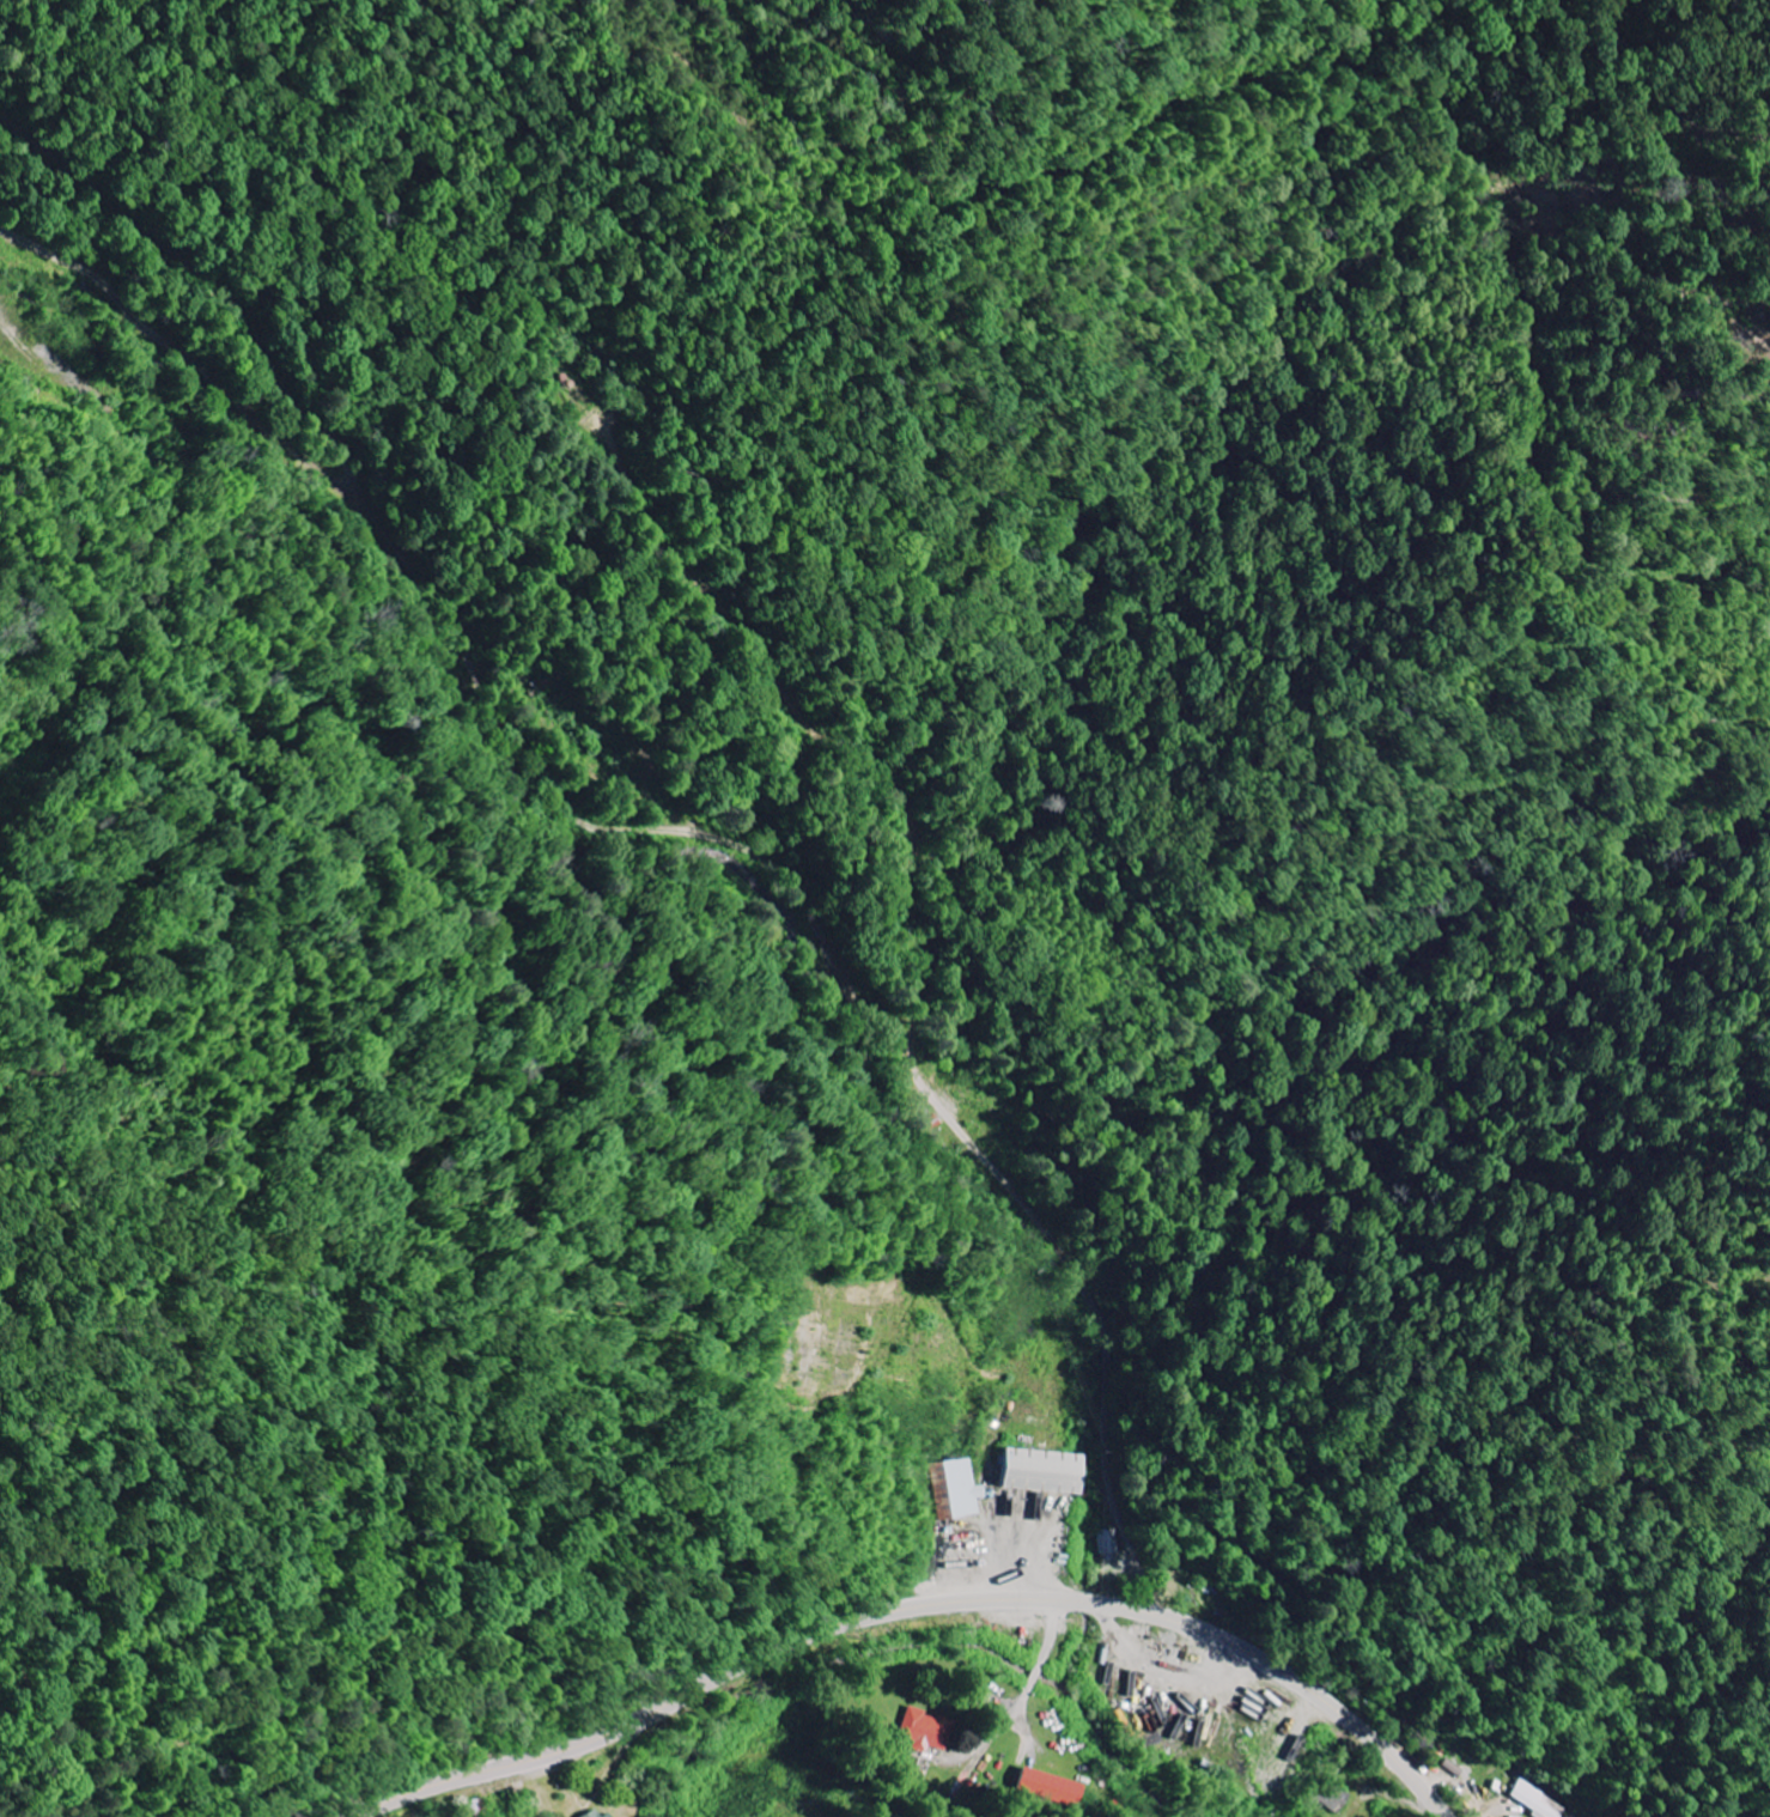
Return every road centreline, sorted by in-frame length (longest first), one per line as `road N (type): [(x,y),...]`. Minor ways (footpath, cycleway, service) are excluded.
road 1 (residential): [(1142,1614),(1148,1576),(1109,1473),(1111,1330),(1050,1234),(846,990),(827,940),(779,868),(682,826),(604,834),(585,828),(494,717),(467,657)]
road 2 (secondary): [(358,1816),(583,1744),(789,1643),(901,1611),(978,1600),(1106,1605),(1215,1637),(1352,1721),(1443,1816)]
road 3 (residential): [(1053,1600),(1036,1678),(1009,1725),(974,1758)]
road 4 (residential): [(467,657),(434,596),(370,508)]

